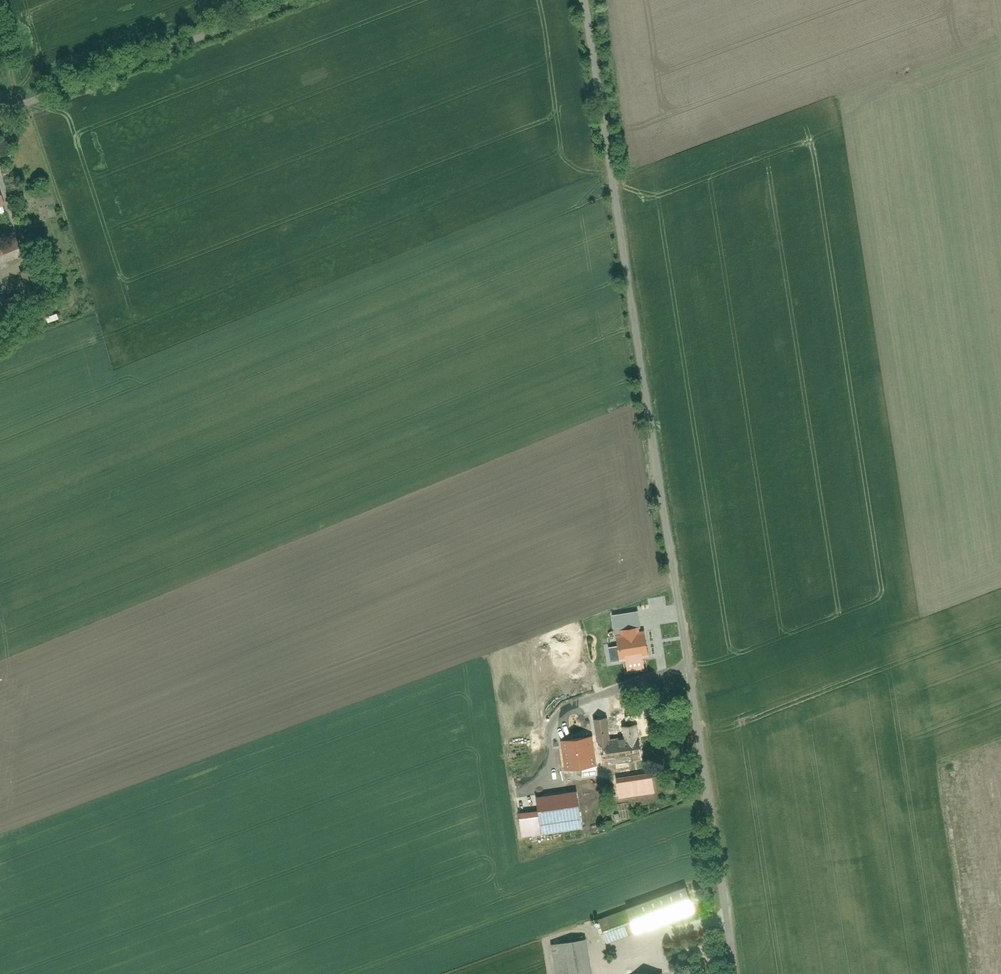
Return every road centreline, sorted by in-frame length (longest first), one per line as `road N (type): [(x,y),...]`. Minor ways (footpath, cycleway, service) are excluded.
road 1 (unclassified): [(574,0),(726,973)]
road 2 (unclassified): [(291,0),(0,108)]

